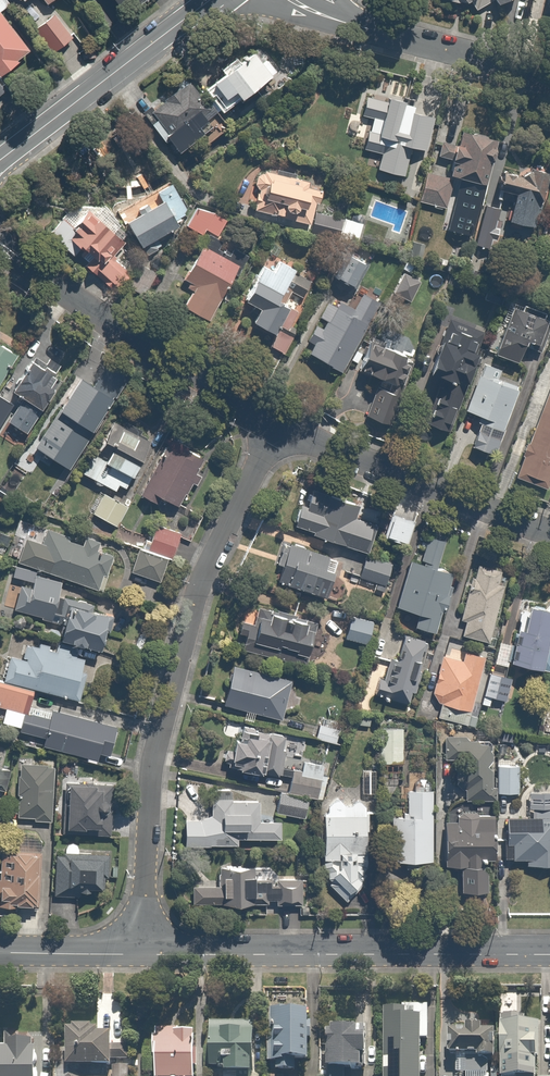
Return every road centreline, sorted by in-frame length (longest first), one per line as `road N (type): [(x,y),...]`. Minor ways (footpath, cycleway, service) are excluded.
road 1 (residential): [(273,430),(194,597),(165,687),(154,738),(141,955)]
road 2 (tertiary): [(141,955),(549,954)]
road 3 (residential): [(273,430),(98,319),(0,243)]
road 4 (residential): [(549,532),(273,430)]
road 5 (residential): [(0,161),(211,0)]
road 6 (residential): [(549,77),(350,22)]
road 7 (tertiary): [(0,953),(141,955)]

